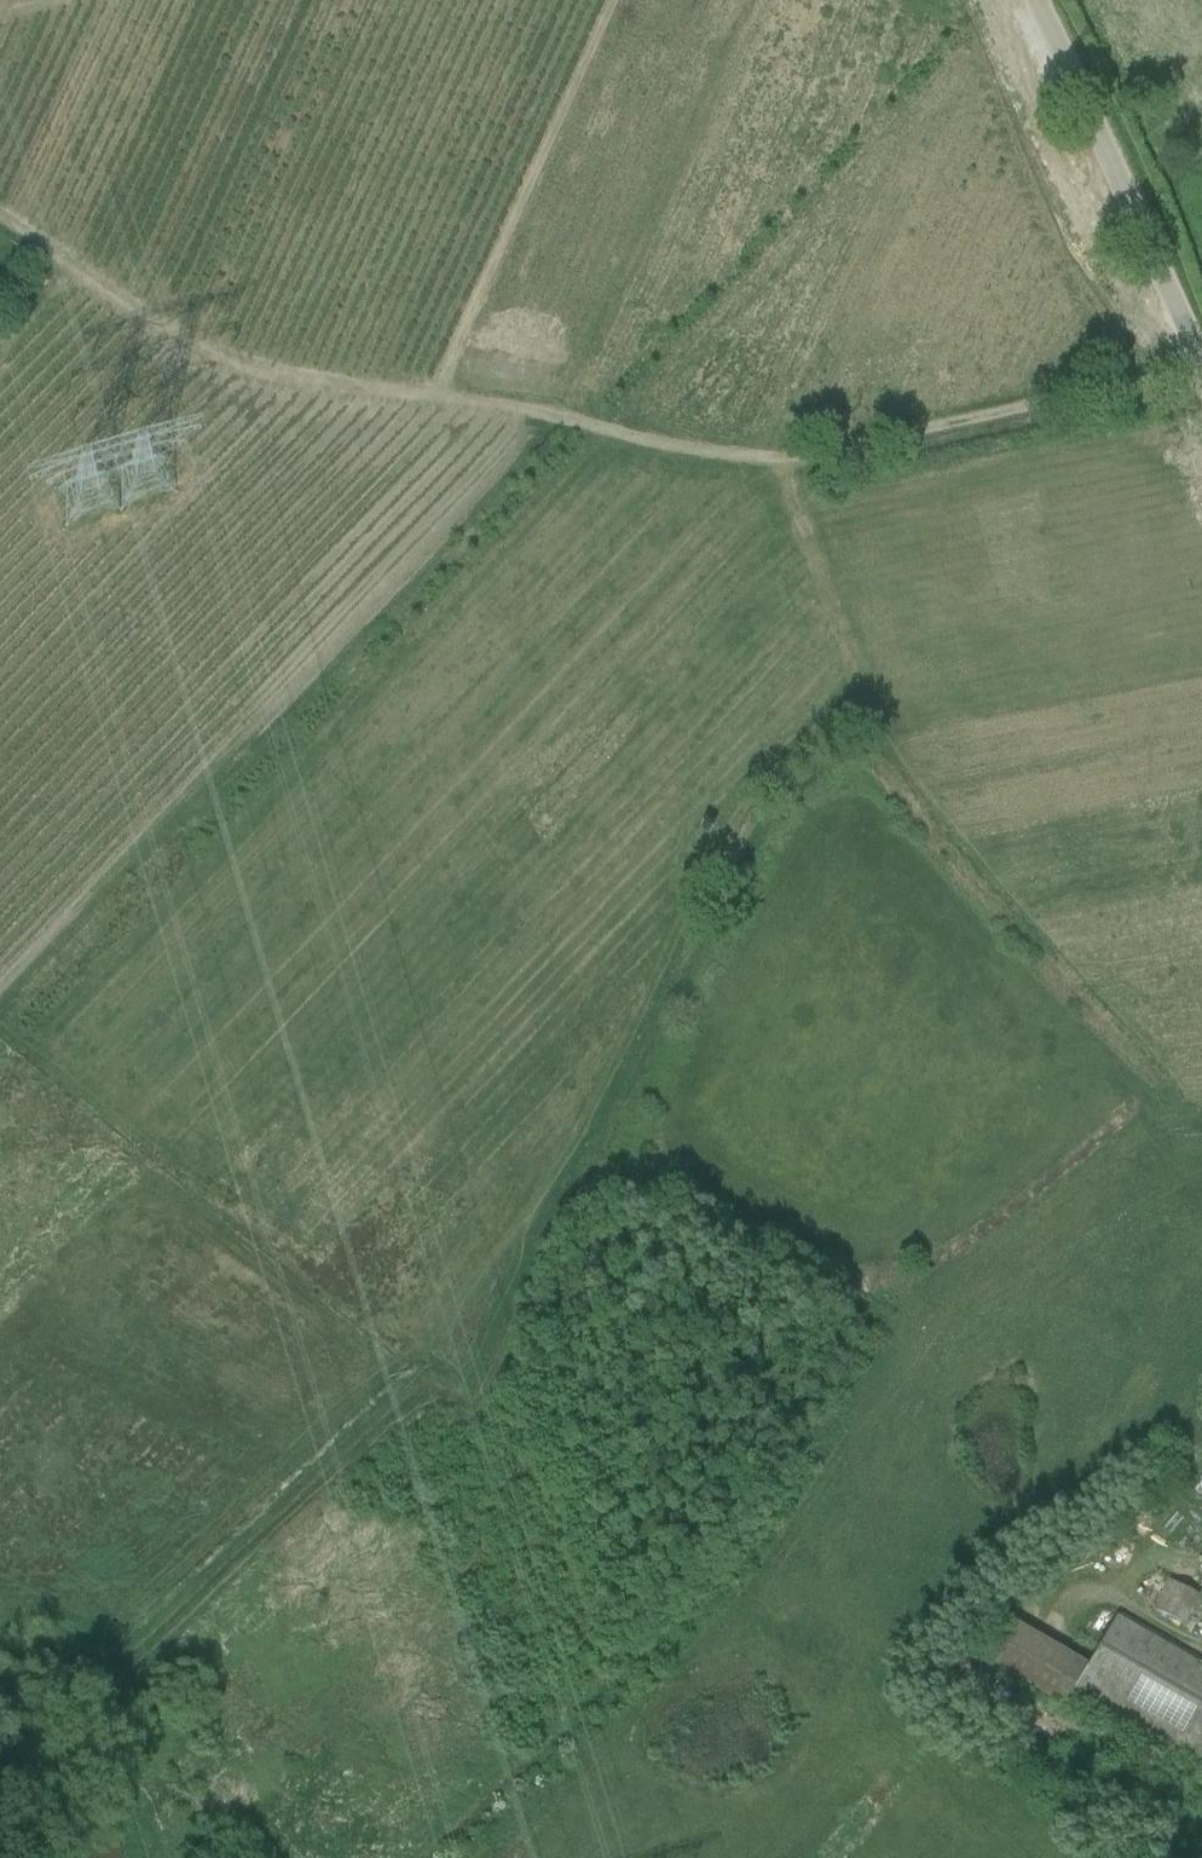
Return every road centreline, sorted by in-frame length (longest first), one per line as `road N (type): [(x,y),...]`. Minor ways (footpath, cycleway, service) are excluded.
road 1 (track): [(1201,372),(772,464),(531,410),(276,371),(148,318),(0,225)]
road 2 (residential): [(1201,370),(1035,0)]

